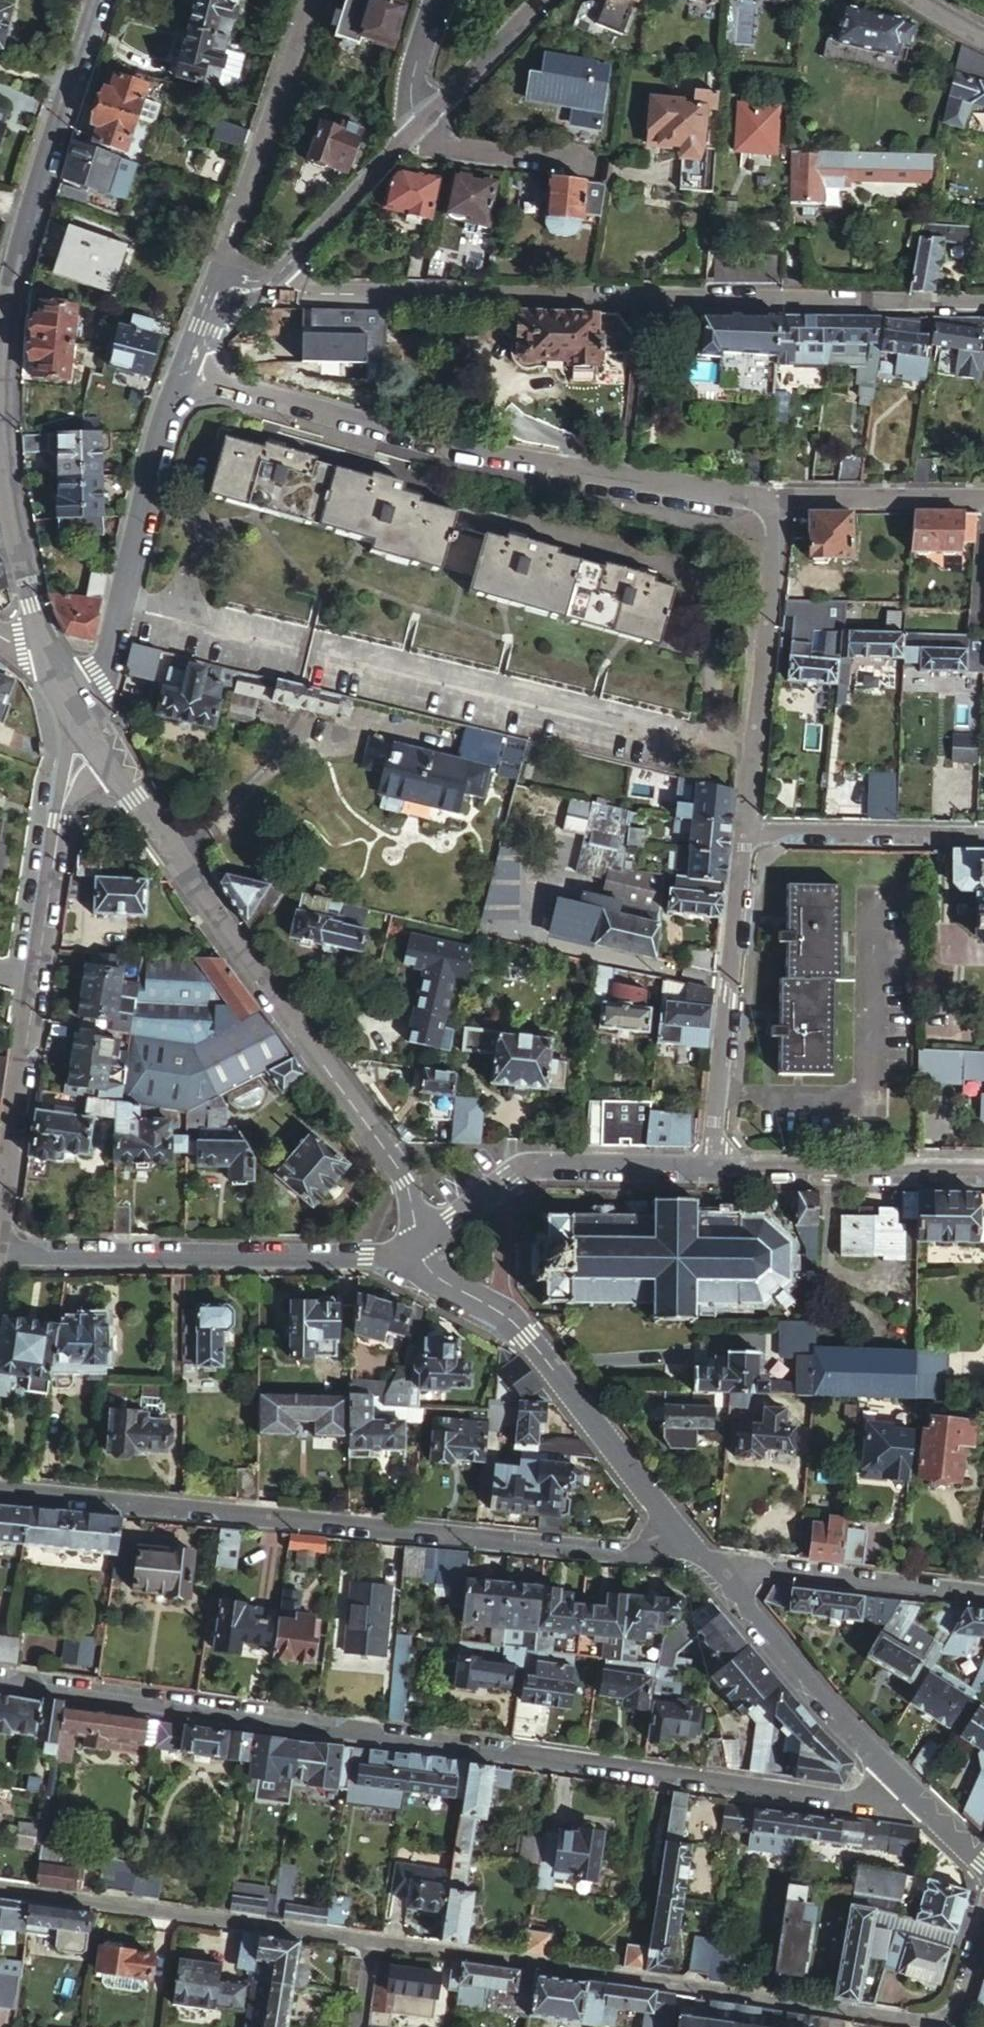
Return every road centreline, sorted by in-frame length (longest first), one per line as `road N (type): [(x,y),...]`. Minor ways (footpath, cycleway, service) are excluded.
road 1 (residential): [(983,1919),(948,2010),(923,2021),(0,1886)]
road 2 (unclassified): [(0,1678),(851,1802),(913,1794)]
road 3 (residential): [(983,303),(314,296),(276,278)]
road 4 (unclassified): [(697,1552),(0,1488)]
road 5 (residential): [(184,378),(429,449),(774,500)]
road 6 (residential): [(97,739),(405,1180),(418,1243)]
road 7 (residential): [(97,739),(72,774),(58,818),(7,1179)]
road 8 (residential): [(418,1243),(439,1279),(528,1338),(697,1552)]
road 9 (residential): [(0,1256),(366,1258),(418,1243)]
road 10 (residential): [(101,0),(9,295),(0,388)]
road 11 (residential): [(184,378),(110,662),(82,719)]
road 12 (residential): [(711,1171),(747,830)]
road 13 (residential): [(747,830),(774,500)]
road 14 (residential): [(418,1243),(528,1168),(711,1171)]
road 15 (residential): [(711,1568),(913,1794)]
road 16 (residential): [(216,282),(314,0)]
road 17 (residential): [(711,1568),(983,1600)]
road 18 (residential): [(711,1171),(983,1175)]
road 19 (residential): [(747,830),(983,834)]
road 20 (residential): [(774,500),(983,502)]
road 21 (residential): [(0,457),(11,532),(44,645)]
road 22 (residential): [(408,138),(276,278)]
road 23 (residential): [(408,138),(592,163)]
road 24 (residential): [(543,0),(425,119)]
road 25 (residential): [(438,0),(413,77),(414,103),(425,119)]

